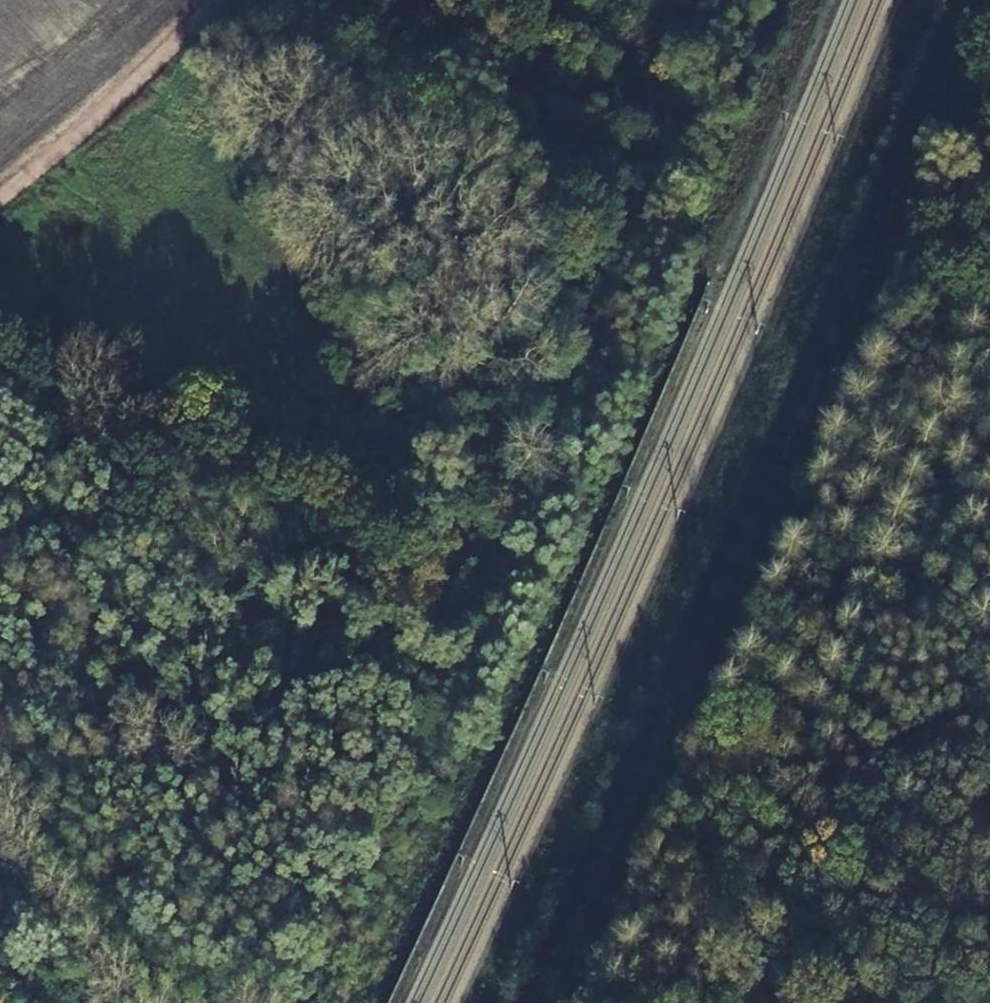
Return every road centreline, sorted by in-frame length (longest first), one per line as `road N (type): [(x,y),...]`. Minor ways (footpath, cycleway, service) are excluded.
road 1 (track): [(221,0),(0,192)]
road 2 (track): [(989,22),(935,158)]

